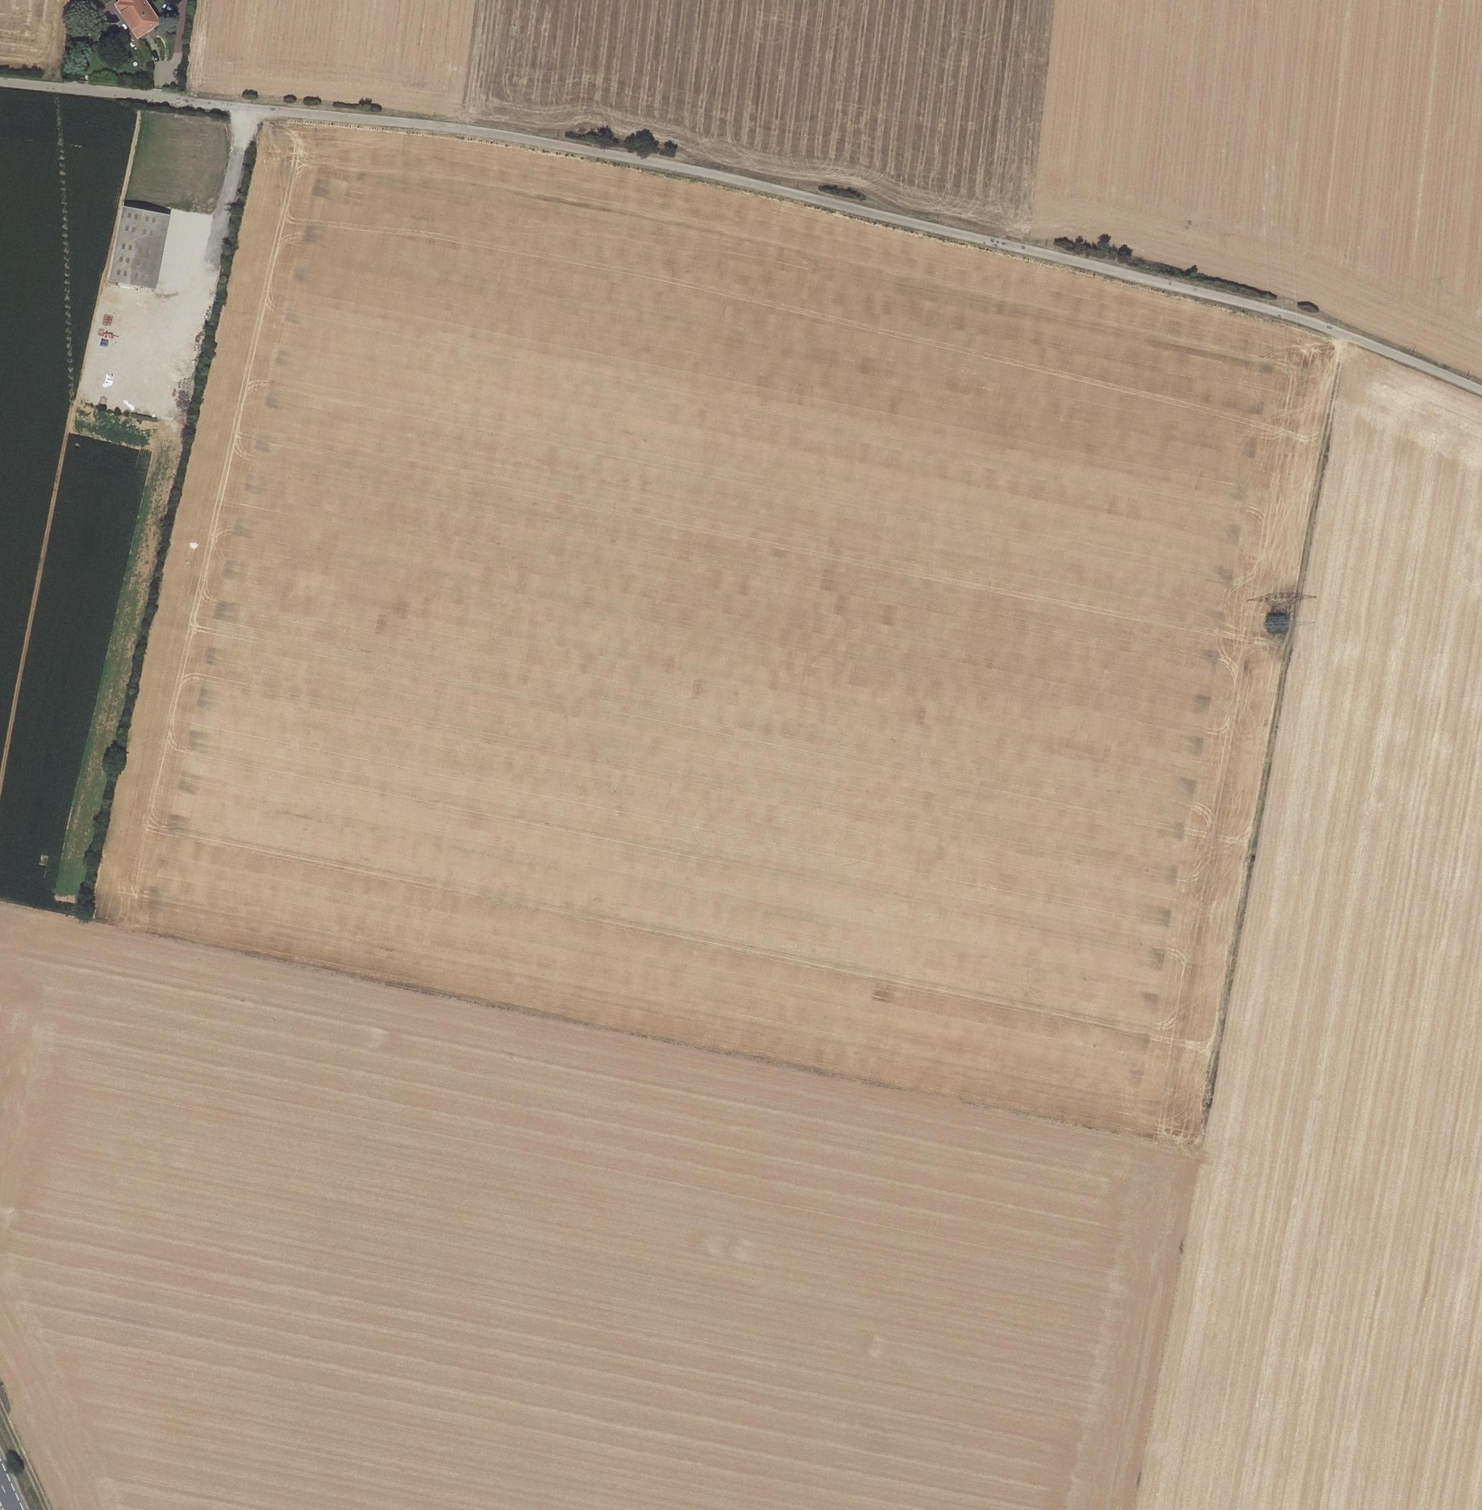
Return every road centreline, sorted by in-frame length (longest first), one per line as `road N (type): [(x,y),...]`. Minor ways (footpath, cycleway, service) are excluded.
road 1 (unclassified): [(1481,395),(1341,339),(858,216),(481,131),(0,82)]

